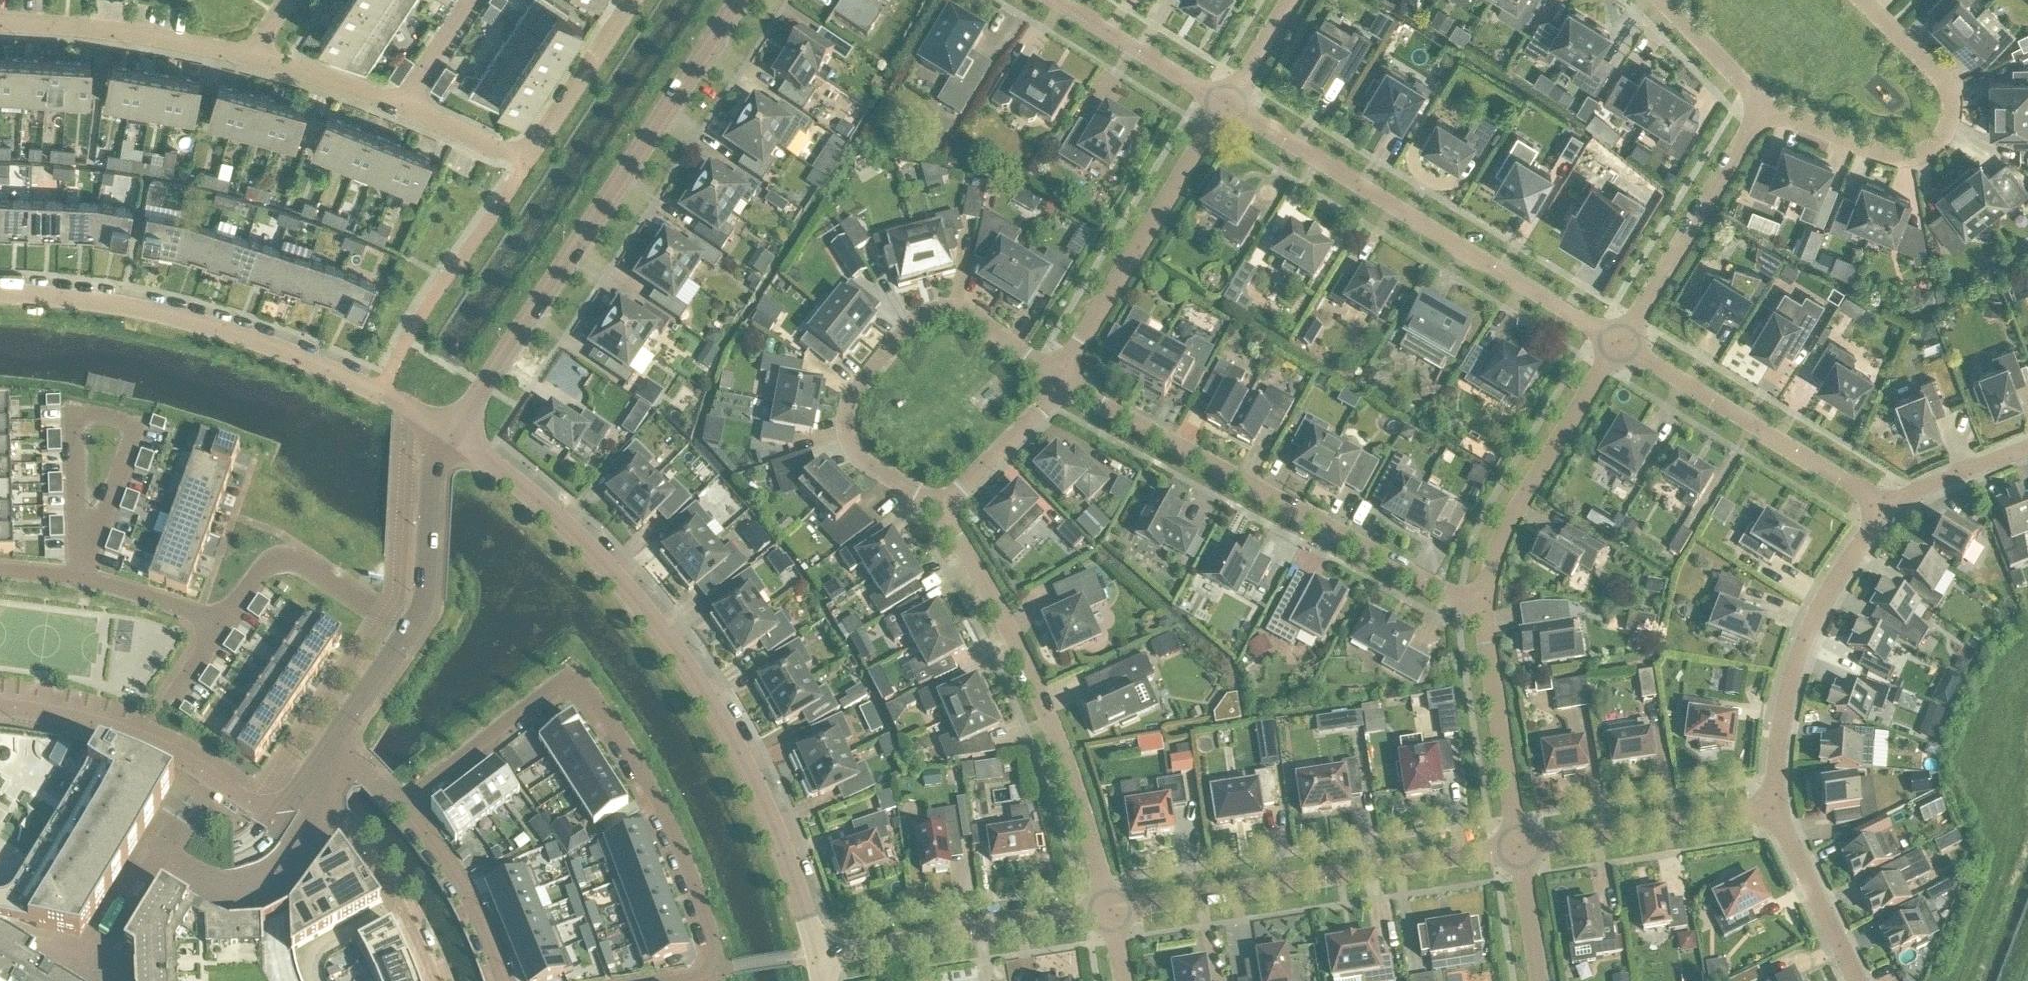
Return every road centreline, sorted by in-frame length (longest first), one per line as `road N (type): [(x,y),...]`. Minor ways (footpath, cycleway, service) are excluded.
road 1 (tertiary): [(819,956),(762,799),(679,655),(572,532),(452,437)]
road 2 (residential): [(711,979),(710,934),(684,863),(650,793),(572,674),(401,806)]
road 3 (tertiary): [(452,437),(743,0)]
road 4 (residential): [(1480,614),(1059,381)]
road 5 (residential): [(452,437),(378,392),(253,338),(108,301),(0,291)]
road 6 (residential): [(1617,343),(1225,105)]
road 7 (residential): [(1108,911),(1064,754),(998,611),(941,513)]
road 8 (residential): [(941,513),(865,464),(850,447),(845,421),(850,399),(913,324),(944,310),(973,316),(1059,381)]
road 9 (residential): [(1108,911),(1519,851)]
road 10 (residential): [(1763,104),(1890,155),(1938,142),(1952,111),(1948,82),(1864,0)]
road 11 (residential): [(1888,513),(1817,612),(1796,664),(1774,763),(1775,810)]
road 12 (residential): [(1059,381),(1225,105)]
road 13 (residential): [(1888,513),(1617,343)]
road 14 (residential): [(1480,614),(1499,535),(1617,343)]
road 15 (residential): [(819,956),(1108,911)]
road 16 (residential): [(0,709),(125,736),(264,811)]
road 17 (residential): [(1617,343),(1763,104)]
road 18 (residential): [(1519,851),(1775,810)]
road 19 (residential): [(249,55),(69,24),(0,21)]
road 20 (residential): [(1519,851),(1480,614)]
road 21 (residential): [(306,780),(379,870),(433,980)]
road 22 (residential): [(135,430),(75,415),(78,580)]
road 23 (residential): [(385,621),(284,559),(255,576),(219,627)]
road 24 (unclassified): [(406,636),(426,604),(433,457),(452,437)]
road 25 (residential): [(1225,105),(1053,0)]
road 26 (residential): [(500,980),(462,890),(401,806)]
road 27 (residential): [(1775,810),(1858,980)]
road 28 (residential): [(526,147),(630,0)]
road 29 (residential): [(941,513),(1059,381)]
road 30 (residential): [(78,580),(135,430)]
road 31 (residential): [(400,105),(249,55)]
road 32 (residential): [(2027,446),(1915,492),(1888,513)]
road 33 (residential): [(219,627),(78,580)]
road 34 (residential): [(1665,0),(1763,104)]
road 35 (residential): [(526,147),(494,147),(400,105)]
road 36 (unclassified): [(329,746),(406,636)]
road 37 (residential): [(1539,980),(1519,851)]
road 38 (residential): [(400,105),(469,0)]
road 39 (residential): [(1225,105),(1289,0)]

